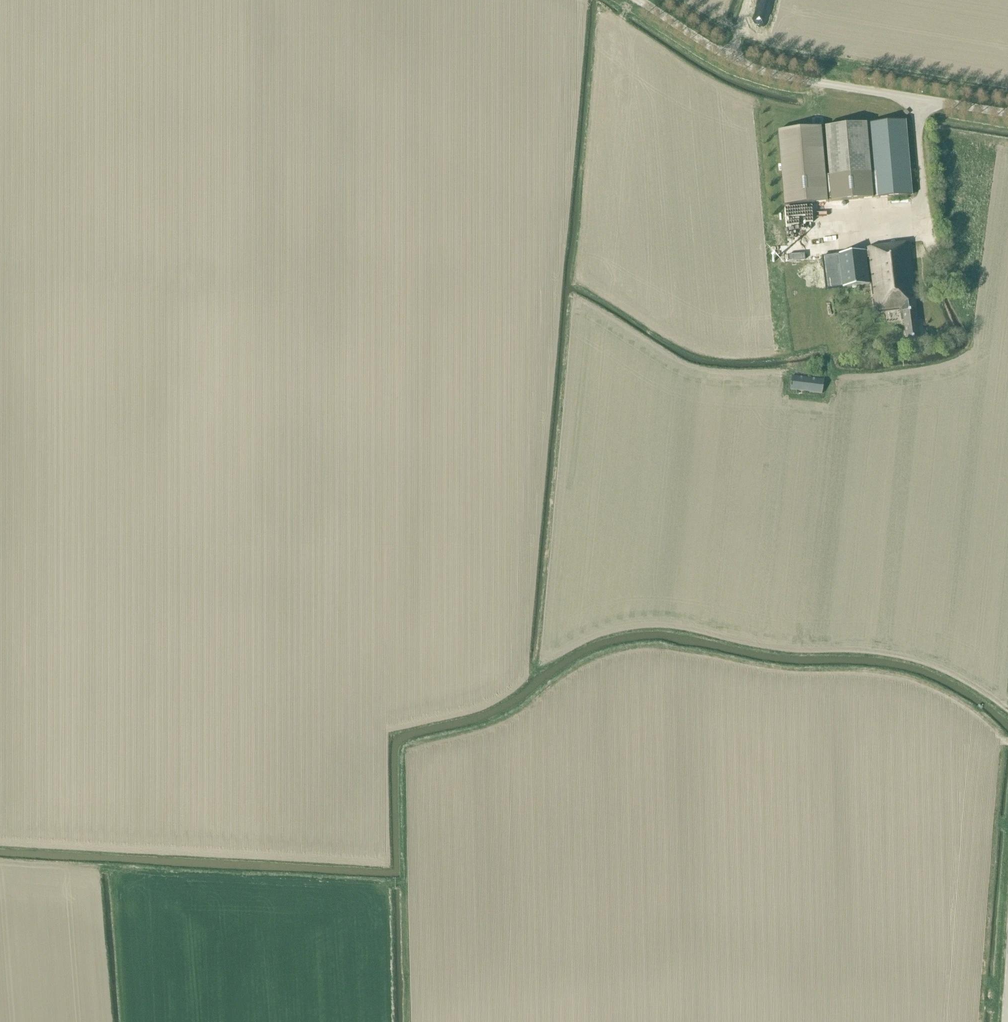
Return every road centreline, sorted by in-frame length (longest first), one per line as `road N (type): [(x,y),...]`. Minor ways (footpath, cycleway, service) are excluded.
road 1 (unclassified): [(639,0),(720,54),(761,70),(1007,114)]

